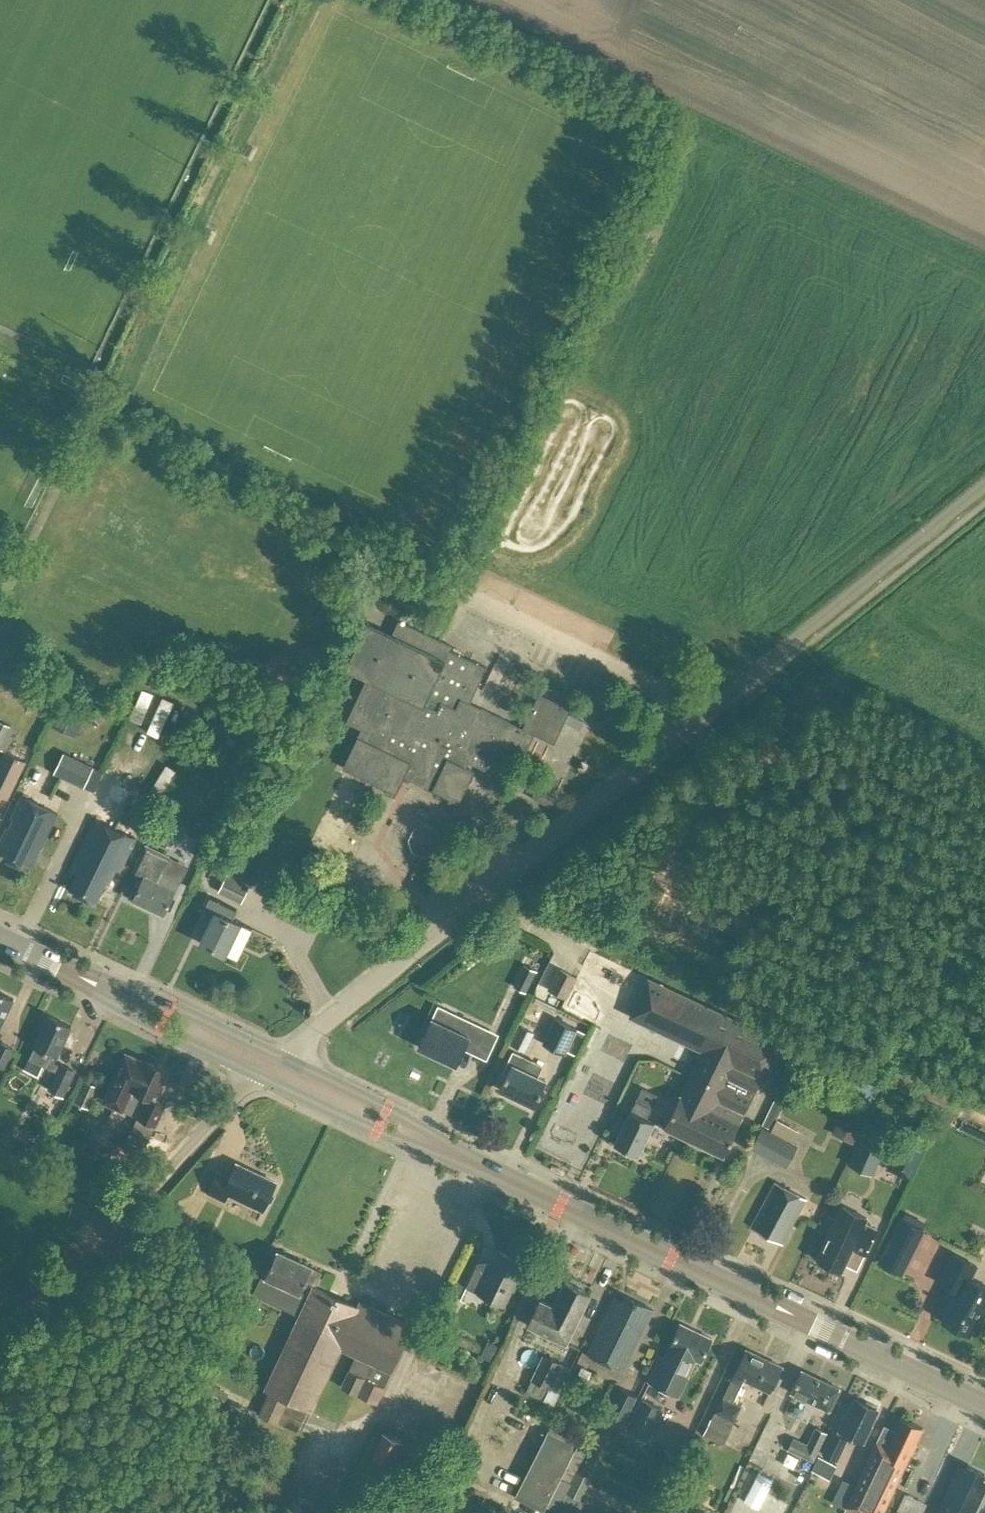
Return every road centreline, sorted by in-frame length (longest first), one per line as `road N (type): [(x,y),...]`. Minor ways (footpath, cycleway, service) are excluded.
road 1 (unclassified): [(272,1066),(984,488)]
road 2 (primary): [(984,1405),(272,1066)]
road 3 (unclassified): [(0,1343),(272,1066)]
road 4 (primary): [(272,1066),(0,938)]

